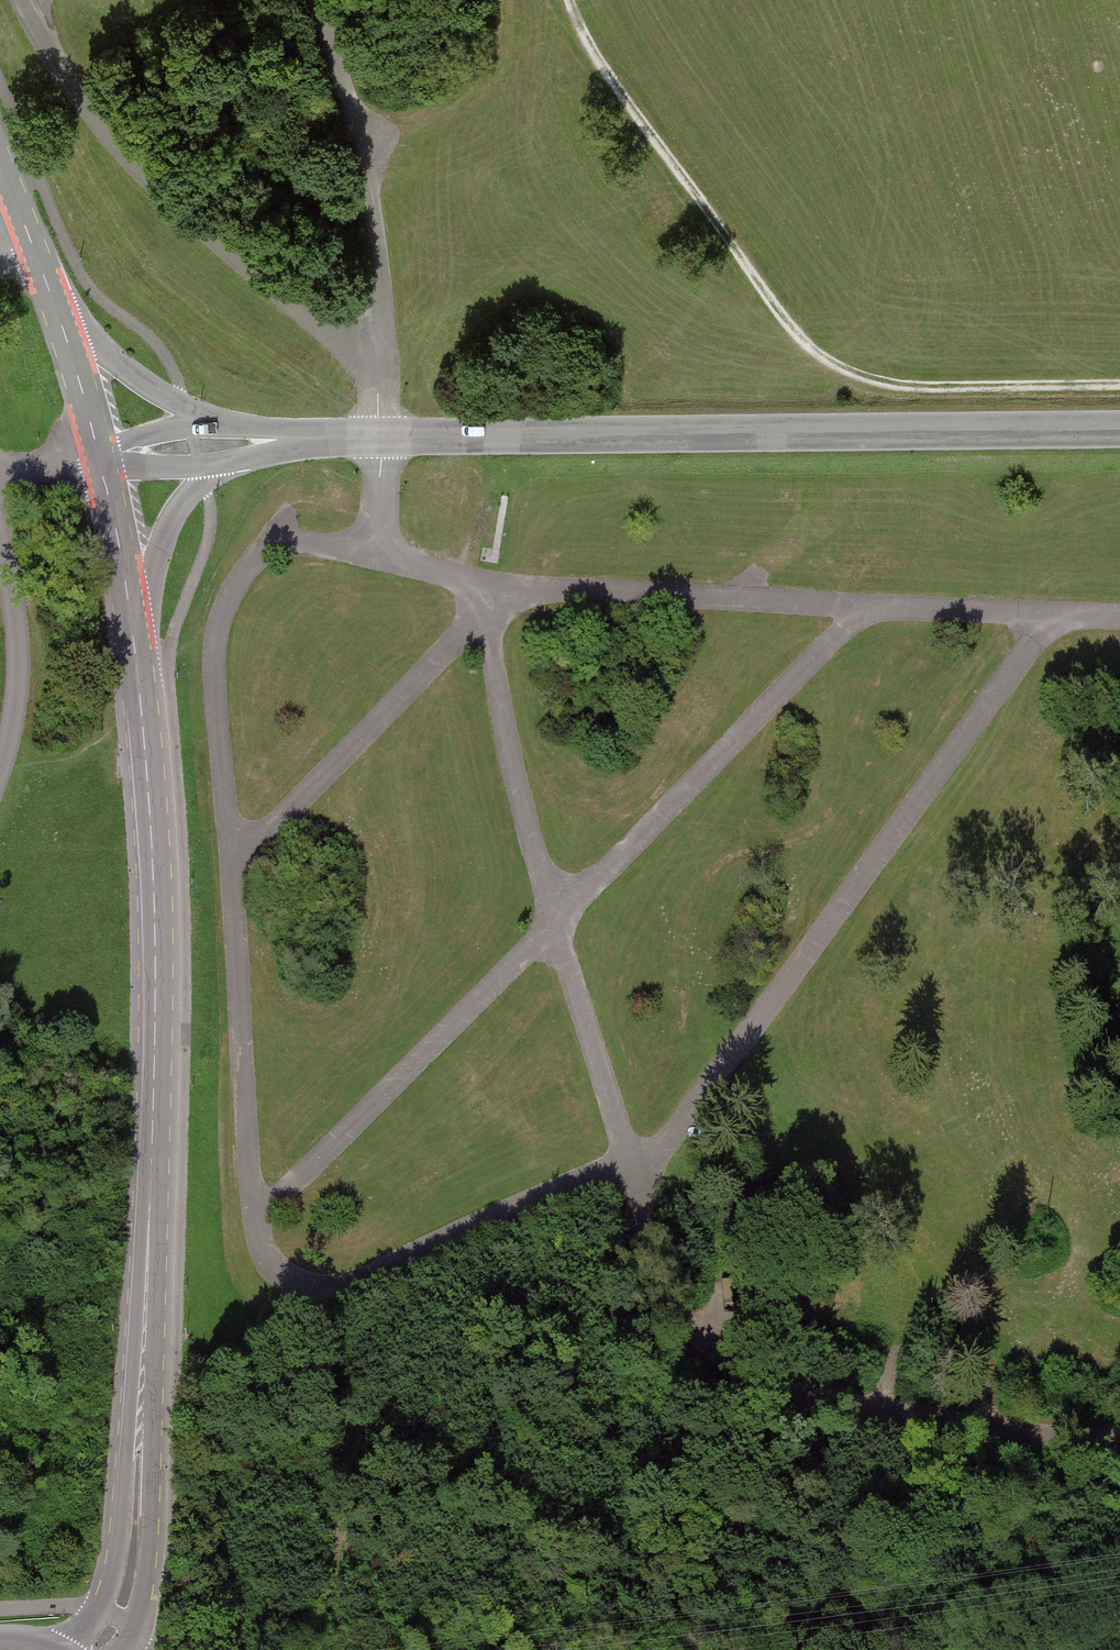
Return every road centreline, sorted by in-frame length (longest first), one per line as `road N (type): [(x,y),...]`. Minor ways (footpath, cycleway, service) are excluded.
road 1 (track): [(381,436),(375,552),(265,552),(241,573),(216,628),(211,668),(262,1245),(274,1266),(305,1284),(345,1285),(629,1171),(1054,611)]
road 2 (track): [(230,876),(448,647),(482,586),(510,757),(653,1281),(680,1332),(748,1384),(826,1415),(1119,1446)]
road 3 (unclassified): [(95,1649),(119,1618),(130,1559),(155,1221),(155,933),(131,633)]
road 4 (track): [(259,1218),(871,603)]
road 5 (unclassified): [(304,438),(1119,430)]
road 6 (track): [(375,552),(482,586),(1119,614)]
road 7 (track): [(1119,384),(910,388),(868,381),(817,355),(789,330),(586,46),(568,0)]
road 8 (track): [(381,436),(337,335),(168,201),(59,68),(23,0)]
road 9 (track): [(315,0),(359,142),(380,293),(381,436)]
road 10 (unclassified): [(131,633),(170,514),(204,480),(304,438)]
road 11 (unclassified): [(304,438),(185,408),(66,335)]
road 12 (track): [(0,768),(20,701),(18,601),(0,518)]
road 13 (unclassified): [(98,458),(304,438)]
road 14 (unclassified): [(131,633),(98,458)]
road 15 (unclassified): [(66,335),(0,170)]
road 16 (unclassified): [(98,458),(66,335)]

